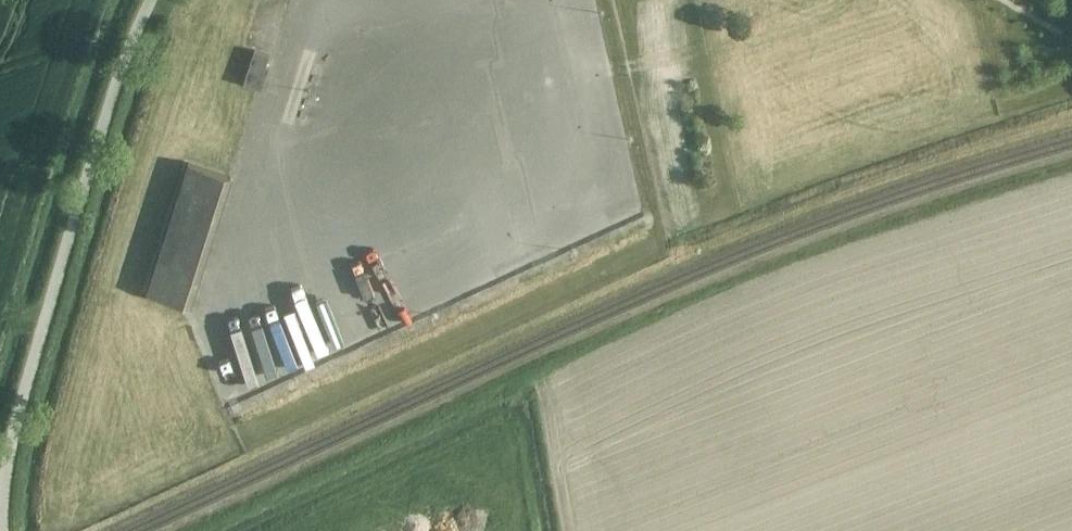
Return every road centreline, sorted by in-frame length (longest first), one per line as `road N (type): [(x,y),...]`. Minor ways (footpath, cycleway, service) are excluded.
road 1 (unclassified): [(2,530),(5,480),(41,336),(121,65),(149,0)]

